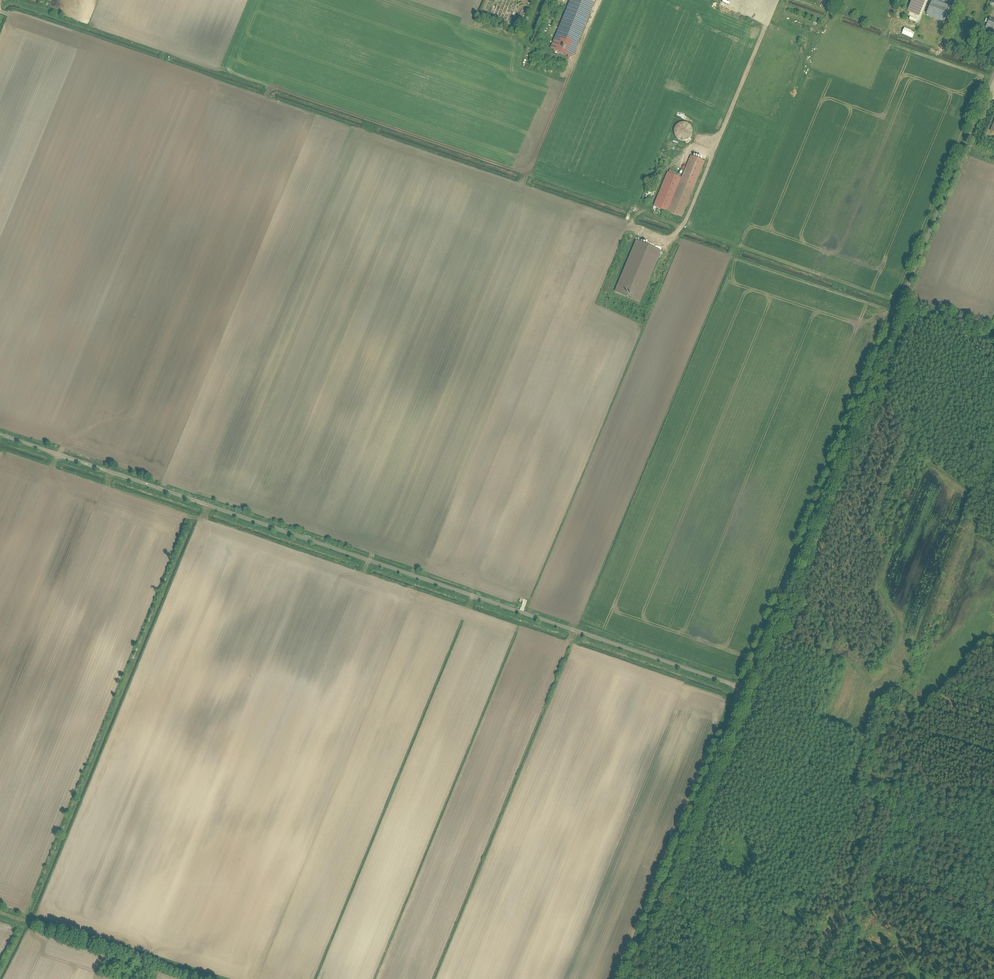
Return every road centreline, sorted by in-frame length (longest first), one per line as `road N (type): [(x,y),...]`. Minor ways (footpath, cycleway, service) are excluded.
road 1 (unclassified): [(736,689),(0,434)]
road 2 (unclassified): [(736,689),(993,61)]
road 3 (unclassified): [(619,978),(736,689)]
road 4 (track): [(775,0),(683,220),(644,210),(630,218)]
road 5 (track): [(204,978),(0,911)]
road 6 (track): [(652,897),(827,978)]

